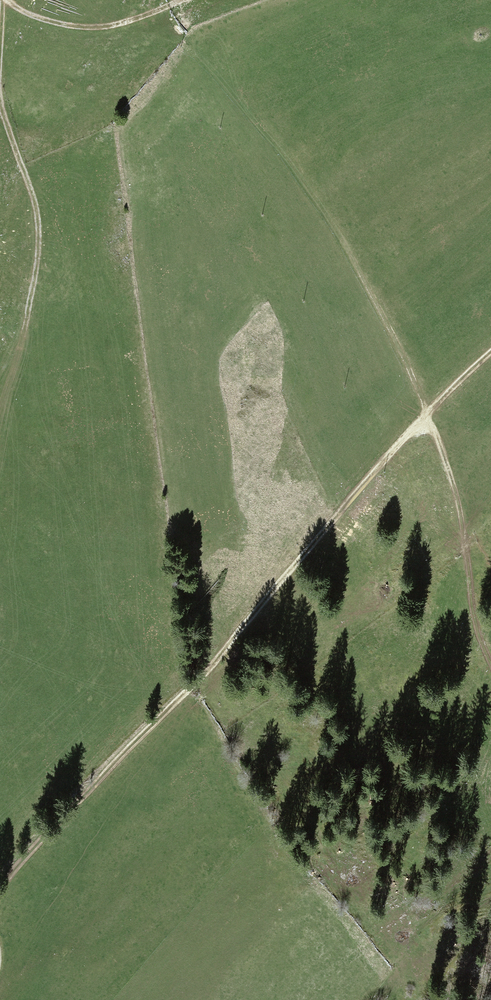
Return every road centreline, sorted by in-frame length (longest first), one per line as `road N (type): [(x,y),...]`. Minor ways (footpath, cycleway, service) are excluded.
road 1 (track): [(0,889),(490,353)]
road 2 (track): [(490,667),(477,632),(456,488),(341,240)]
road 3 (track): [(8,0),(33,16),(94,28),(169,8)]

